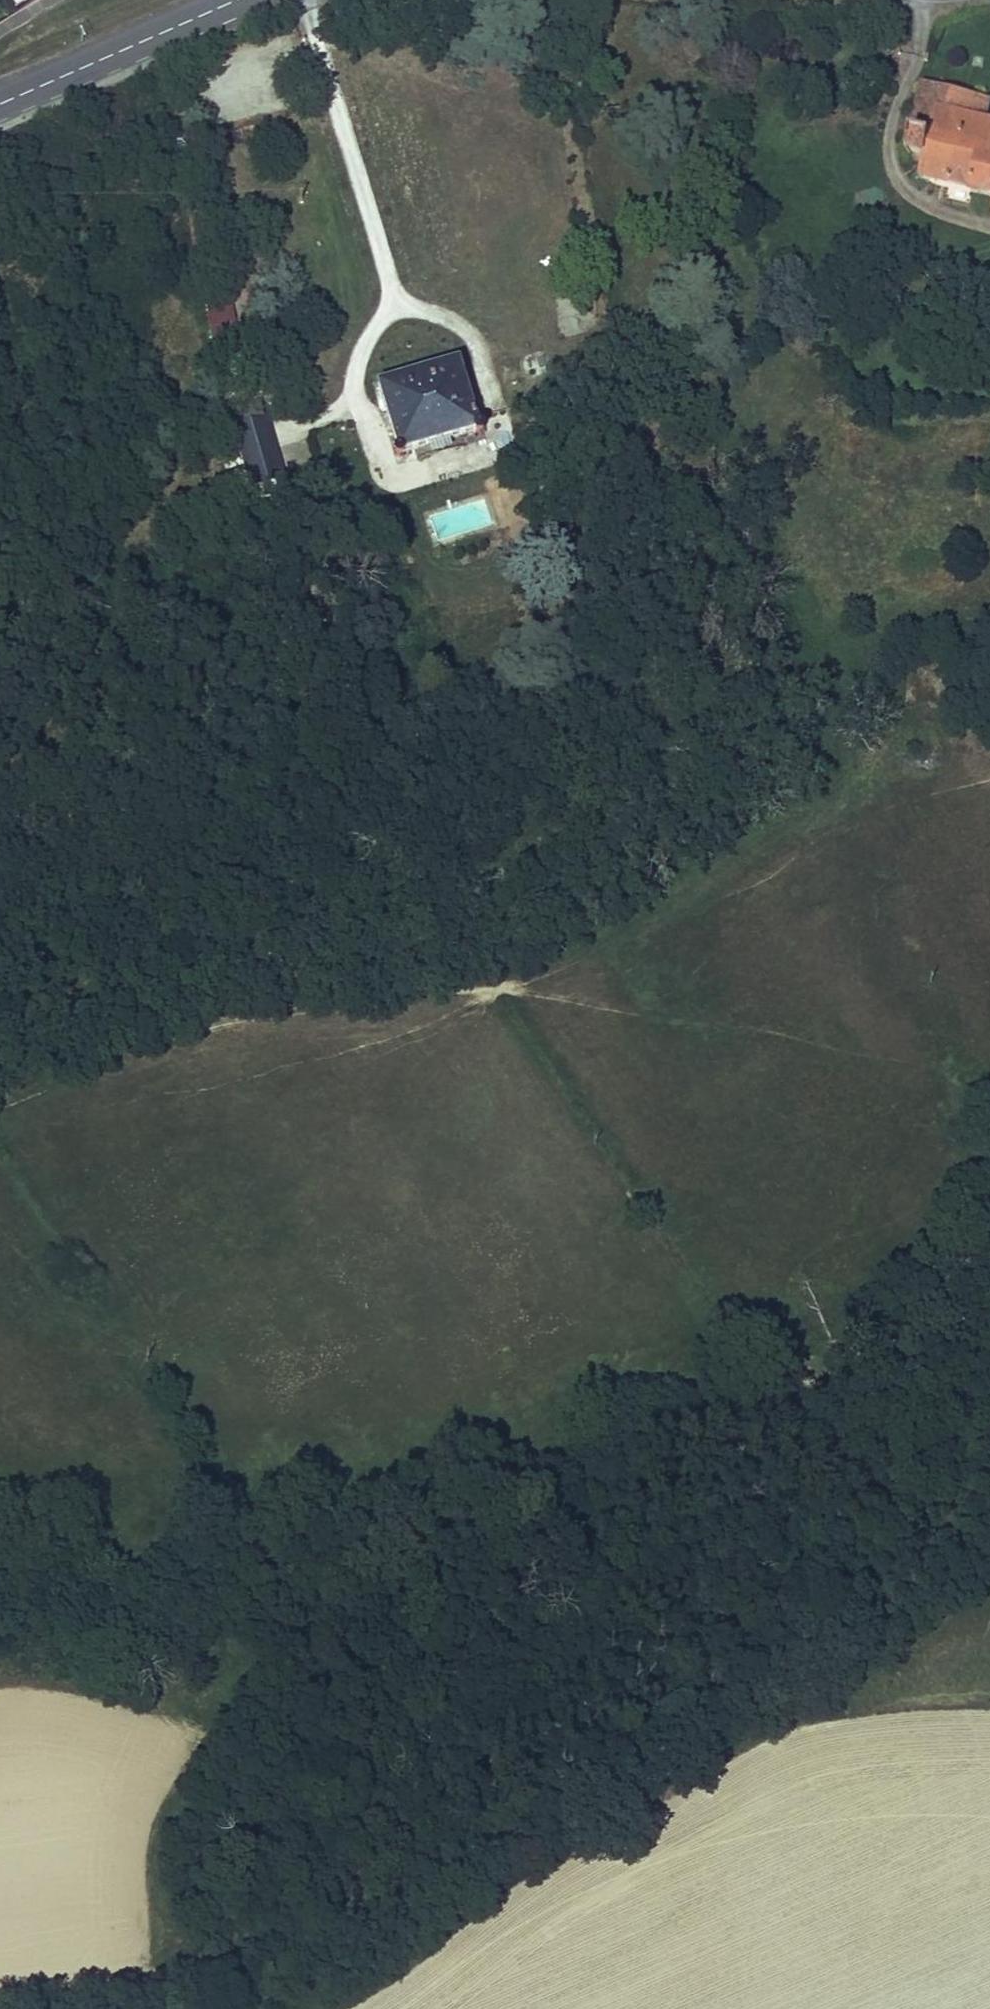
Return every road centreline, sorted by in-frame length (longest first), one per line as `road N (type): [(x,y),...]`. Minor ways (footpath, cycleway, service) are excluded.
road 1 (tertiary): [(0,102),(241,0)]

